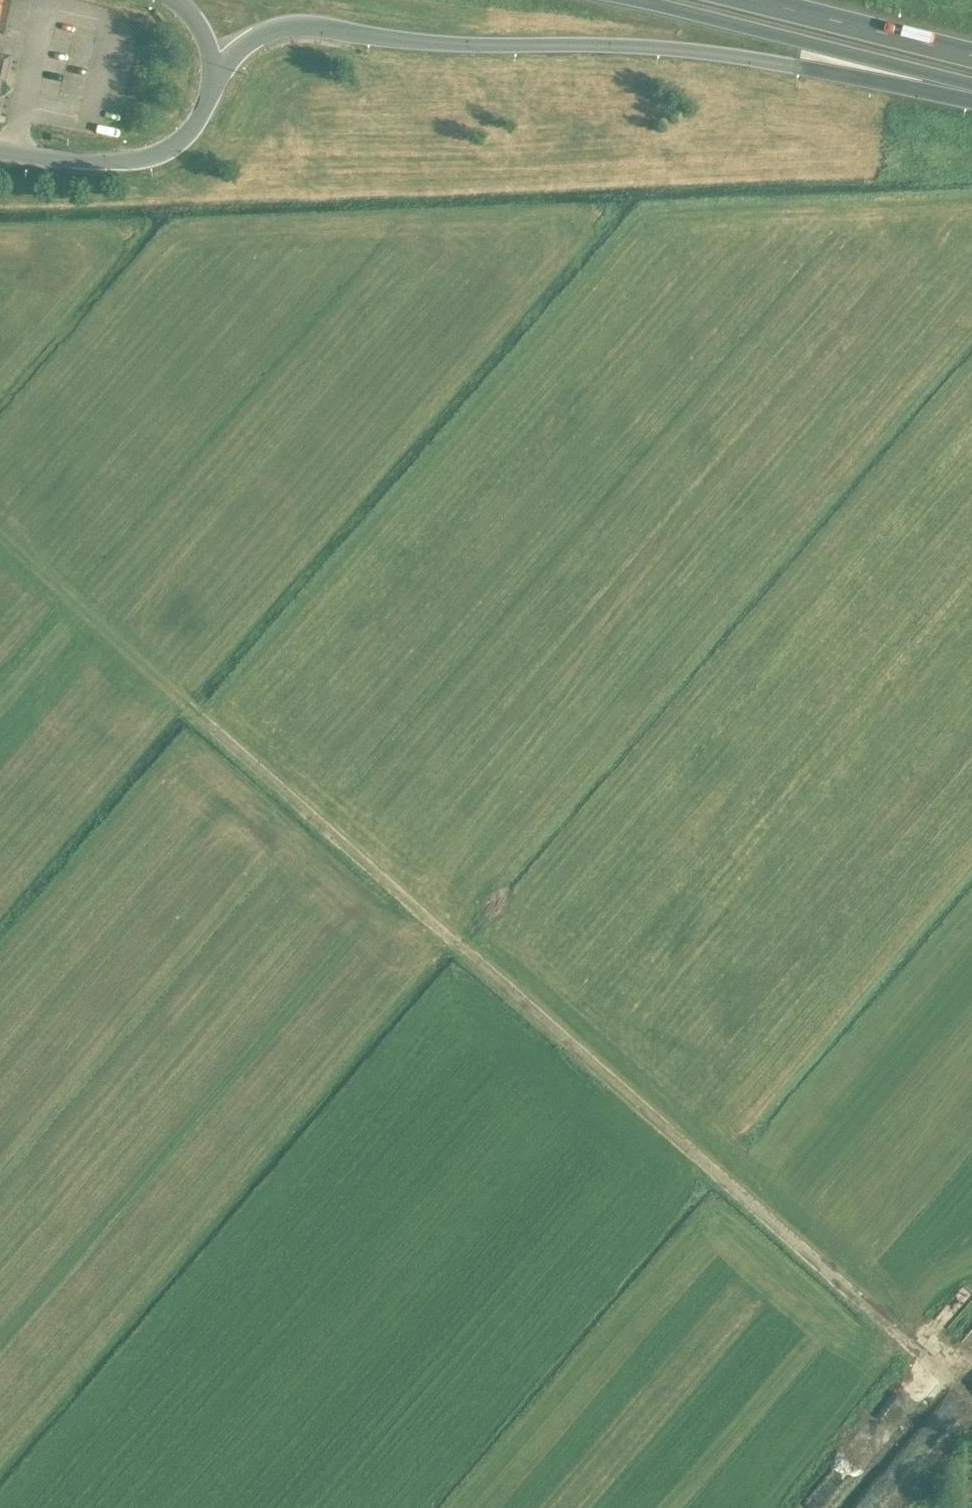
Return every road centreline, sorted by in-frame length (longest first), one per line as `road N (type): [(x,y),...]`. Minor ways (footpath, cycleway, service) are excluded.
road 1 (trunk): [(212,79),(254,35),(302,25),(453,42),(637,47),(971,85)]
road 2 (trunk): [(620,0),(971,82)]
road 3 (trunk): [(971,54),(757,0)]

